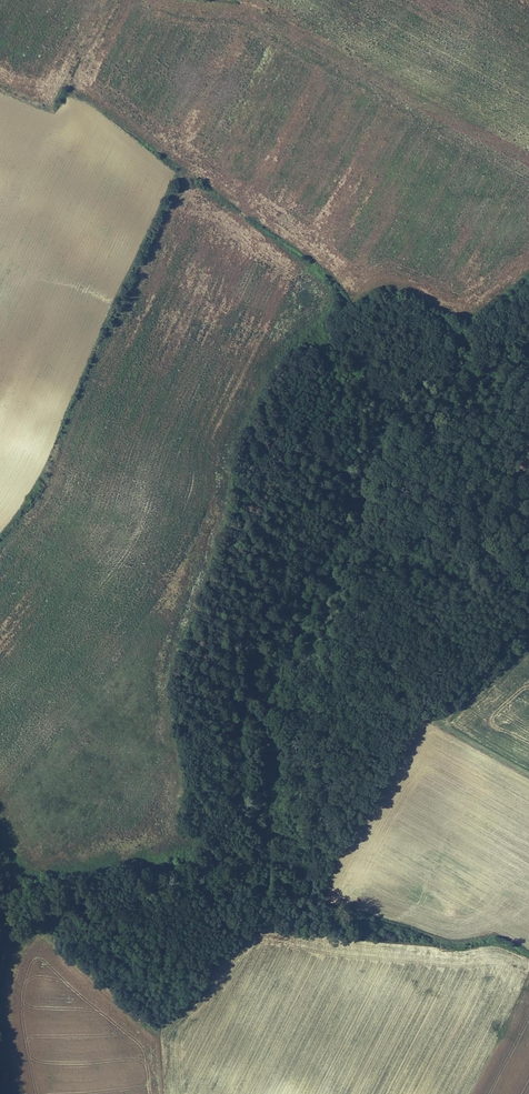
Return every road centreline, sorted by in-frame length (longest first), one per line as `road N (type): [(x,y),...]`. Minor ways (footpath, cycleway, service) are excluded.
road 1 (track): [(112,0),(72,80),(78,94),(315,269),(328,285),(324,326),(375,397),(475,388),(528,365)]

